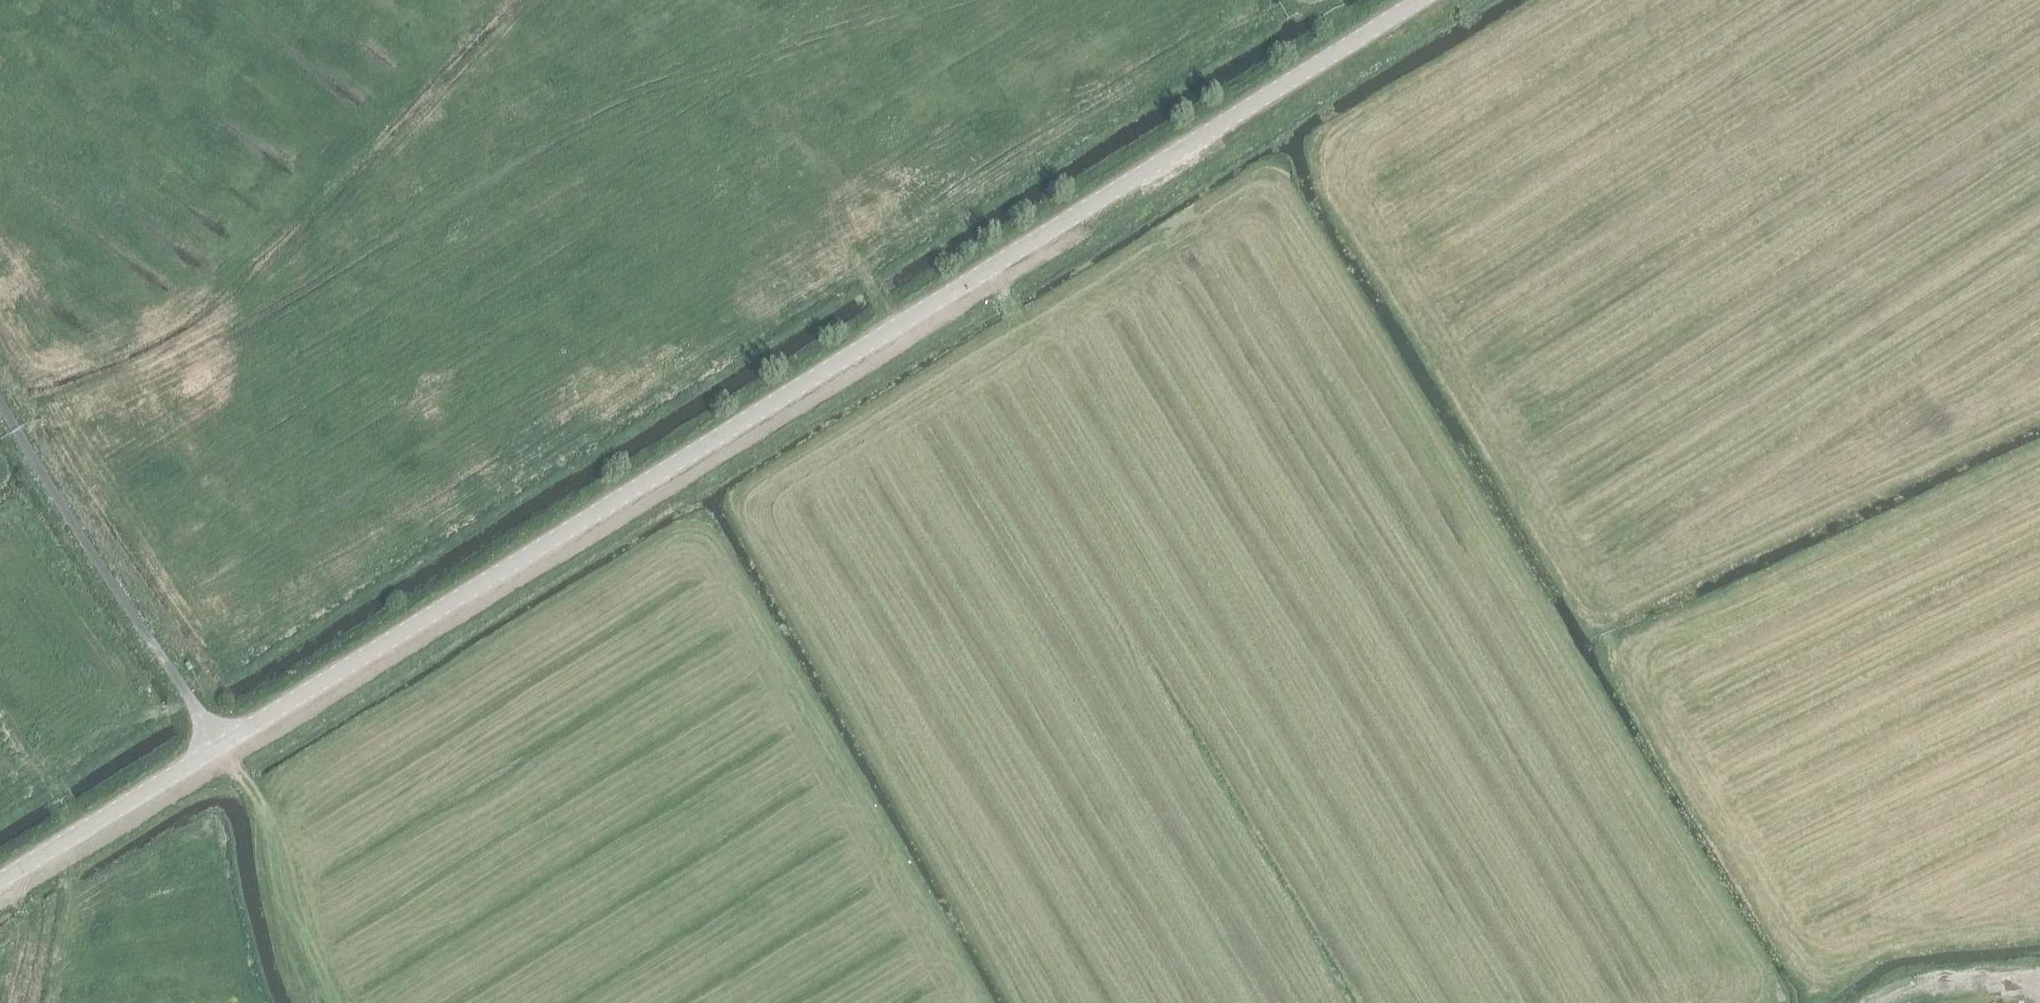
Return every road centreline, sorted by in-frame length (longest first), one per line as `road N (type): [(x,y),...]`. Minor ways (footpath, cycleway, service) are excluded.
road 1 (tertiary): [(0,880),(1417,0)]

